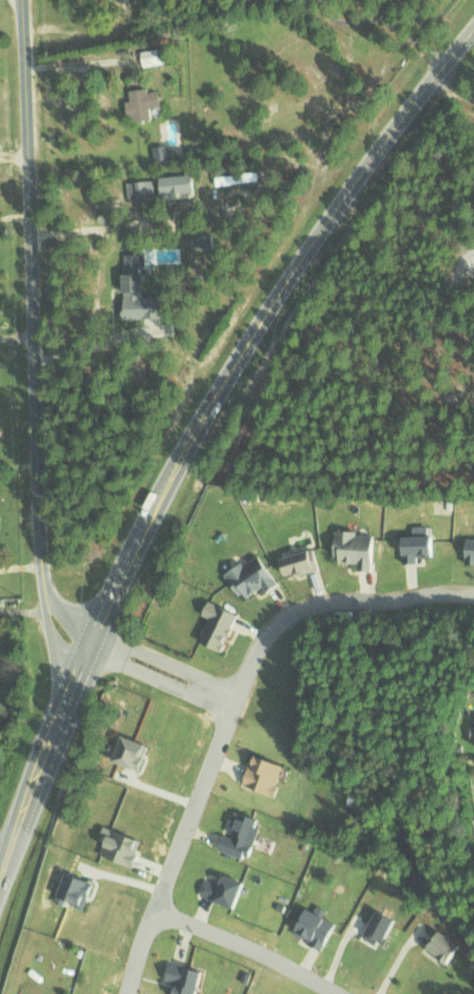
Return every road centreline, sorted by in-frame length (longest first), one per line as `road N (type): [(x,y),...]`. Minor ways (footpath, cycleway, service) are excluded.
road 1 (primary): [(0,874),(93,637),(206,412),(345,192),(473,30)]
road 2 (residential): [(126,993),(234,700),(272,625),(317,601),(473,594)]
road 3 (tertiary): [(23,0),(43,586)]
road 4 (residential): [(154,908),(260,950),(339,993)]
road 5 (residential): [(93,637),(109,660),(203,697),(234,700)]
road 6 (residential): [(234,700),(204,678),(93,637)]

